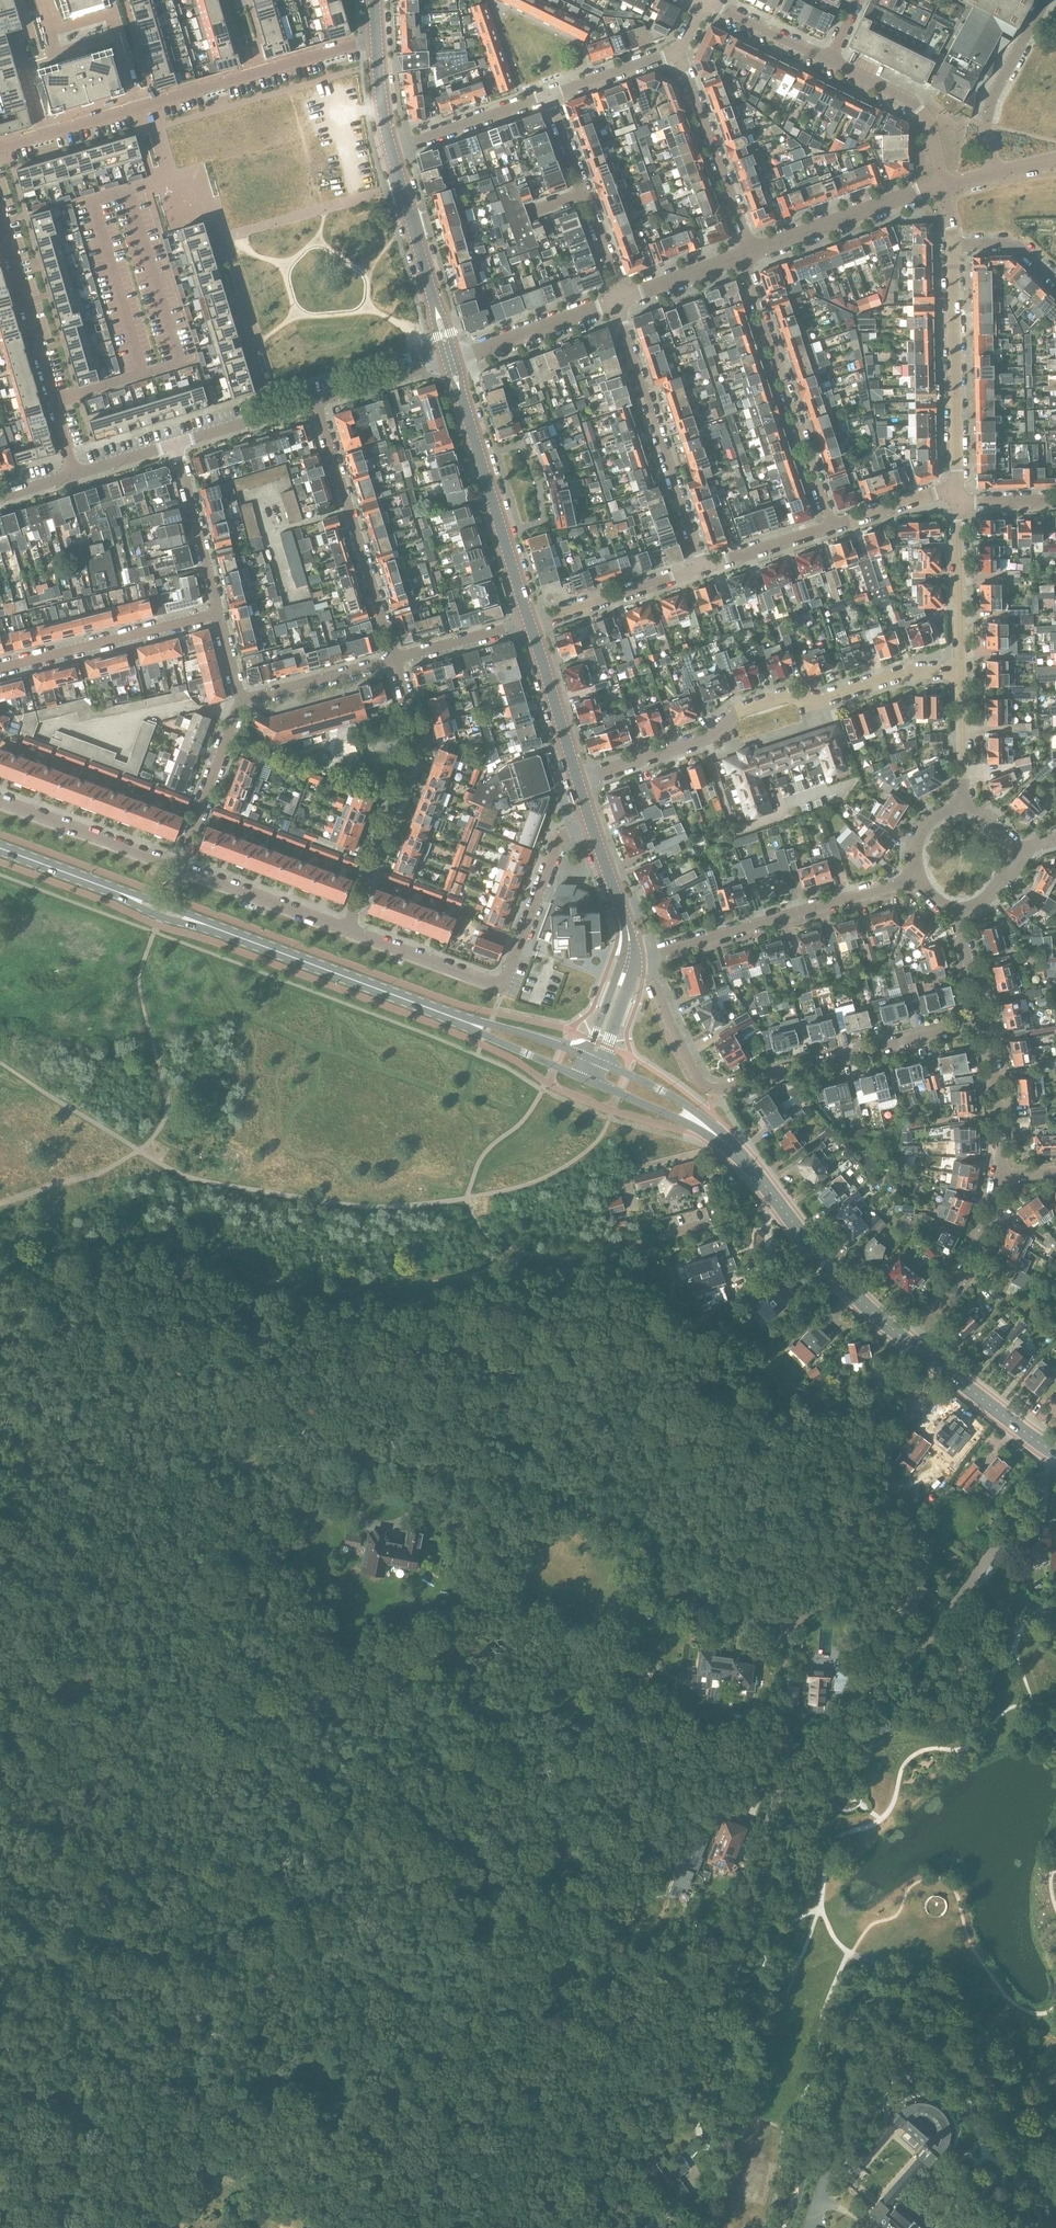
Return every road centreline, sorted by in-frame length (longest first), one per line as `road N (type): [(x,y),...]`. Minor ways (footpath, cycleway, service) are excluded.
road 1 (unclassified): [(579,2227),(625,2127),(703,2045),(753,1928),(768,1826),(795,1767)]
road 2 (residential): [(983,1021),(712,1088),(697,1077),(634,954)]
road 3 (secondary): [(399,996),(0,848)]
road 4 (residential): [(578,782),(713,735),(738,710),(784,695),(820,701),(907,672),(961,671)]
road 5 (unclassified): [(795,1767),(836,1717),(933,1636),(1055,1461)]
road 6 (unclassified): [(786,1623),(736,1620),(704,1608),(639,1514),(461,1476)]
road 7 (residential): [(376,38),(44,134)]
road 8 (unclassified): [(786,1623),(833,1602),(875,1551),(887,1450),(926,1380)]
road 9 (residential): [(634,954),(916,878)]
road 10 (residential): [(350,931),(418,752),(395,658)]
road 11 (residential): [(832,526),(742,255)]
road 12 (residential): [(703,568),(621,299)]
road 13 (residential): [(395,658),(317,401)]
road 14 (residential): [(0,220),(74,475)]
road 15 (secondary): [(912,1343),(838,1276),(736,1150)]
road 16 (residential): [(958,487),(953,245)]
road 17 (tertiary): [(529,623),(460,393)]
road 18 (residential): [(0,668),(219,613)]
road 19 (residential): [(752,251),(677,55)]
road 20 (secondary): [(399,996),(587,1079)]
road 21 (residential): [(752,251),(942,185)]
road 22 (secondary): [(585,1056),(399,996)]
road 23 (residential): [(912,1343),(962,1274),(1001,1176)]
road 24 (residential): [(501,983),(557,841),(591,825)]
road 25 (residential): [(178,867),(0,800)]
road 26 (residential): [(995,173),(985,129),(992,99),(1046,0)]
road 27 (residential): [(350,931),(178,867)]
road 28 (residential): [(942,185),(928,124),(913,103),(829,60)]
road 29 (residential): [(529,623),(703,568)]
road 30 (residential): [(178,867),(242,699)]
road 31 (residential): [(456,359),(621,299)]
road 32 (residential): [(219,613),(176,443)]
road 33 (residential): [(391,151),(551,96)]
road 34 (residential): [(961,671),(958,503)]
road 35 (tertiary): [(578,782),(529,623)]
road 36 (secondary): [(587,1079),(736,1150)]
road 37 (tertiary): [(435,307),(391,151)]
road 38 (residential): [(501,983),(350,931)]
road 39 (secondary): [(736,1150),(682,1104),(604,1063)]
road 40 (residential): [(242,699),(395,658)]
road 41 (residential): [(1001,1176),(983,1021)]
road 42 (residential): [(44,134),(16,37),(30,33),(21,0)]
road 43 (unclassified): [(461,1476),(378,1458),(363,1465),(367,1511)]
road 44 (residential): [(176,443),(317,401)]
road 45 (unclassified): [(795,1767),(785,1747),(786,1623)]
road 46 (secondary): [(1055,1452),(938,1365)]
road 47 (residential): [(395,658),(529,623)]
road 48 (residential): [(829,60),(707,0)]
road 49 (residential): [(703,568),(832,526)]
road 50 (residential): [(963,805),(961,671)]
road 51 (residential): [(317,401),(445,362)]
road 52 (residential): [(551,96),(677,55)]
road 53 (residential): [(832,526),(958,487)]
road 54 (residential): [(621,299),(742,255)]

